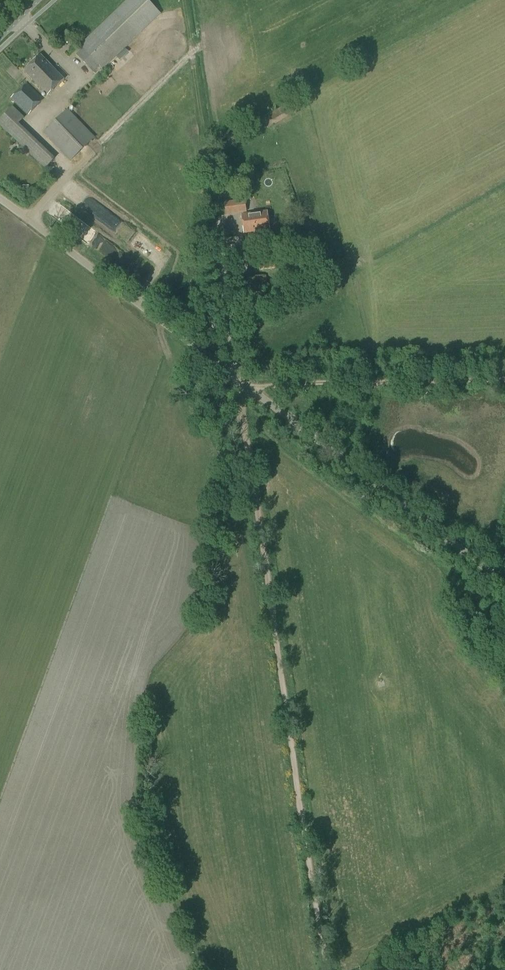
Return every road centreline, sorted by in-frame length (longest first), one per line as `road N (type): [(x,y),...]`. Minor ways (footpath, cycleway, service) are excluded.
road 1 (track): [(326,950),(183,0)]
road 2 (unclassified): [(504,581),(0,197)]
road 3 (track): [(247,384),(504,379)]

